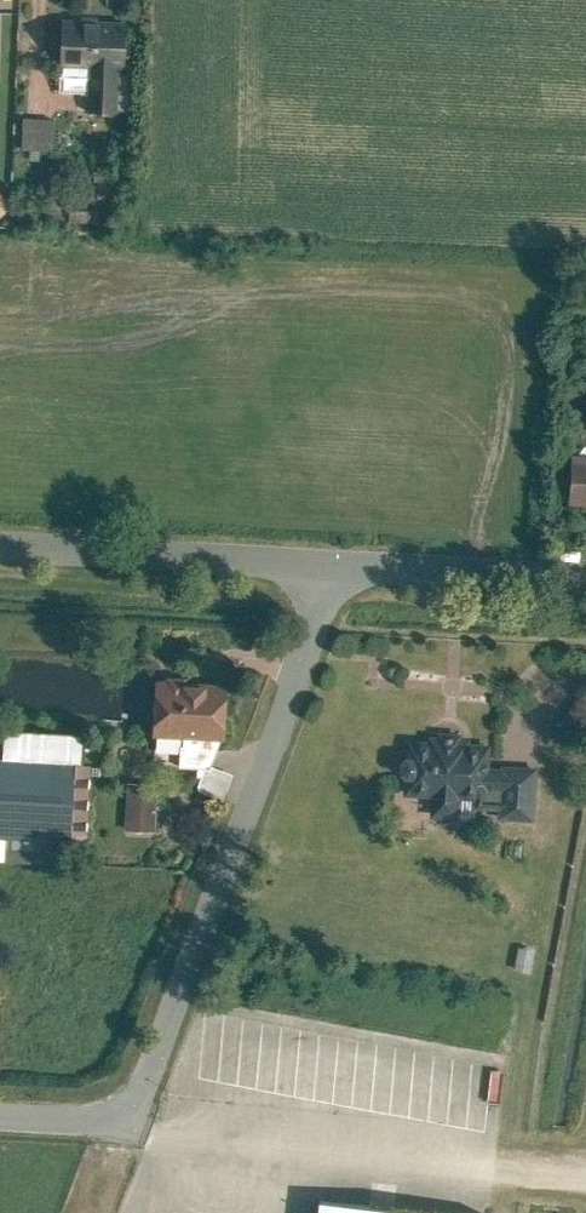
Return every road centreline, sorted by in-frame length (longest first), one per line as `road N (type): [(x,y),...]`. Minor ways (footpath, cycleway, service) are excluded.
road 1 (residential): [(0,1112),(136,1121),(340,557)]
road 2 (residential): [(0,540),(340,557)]
road 3 (residential): [(340,557),(585,572)]

